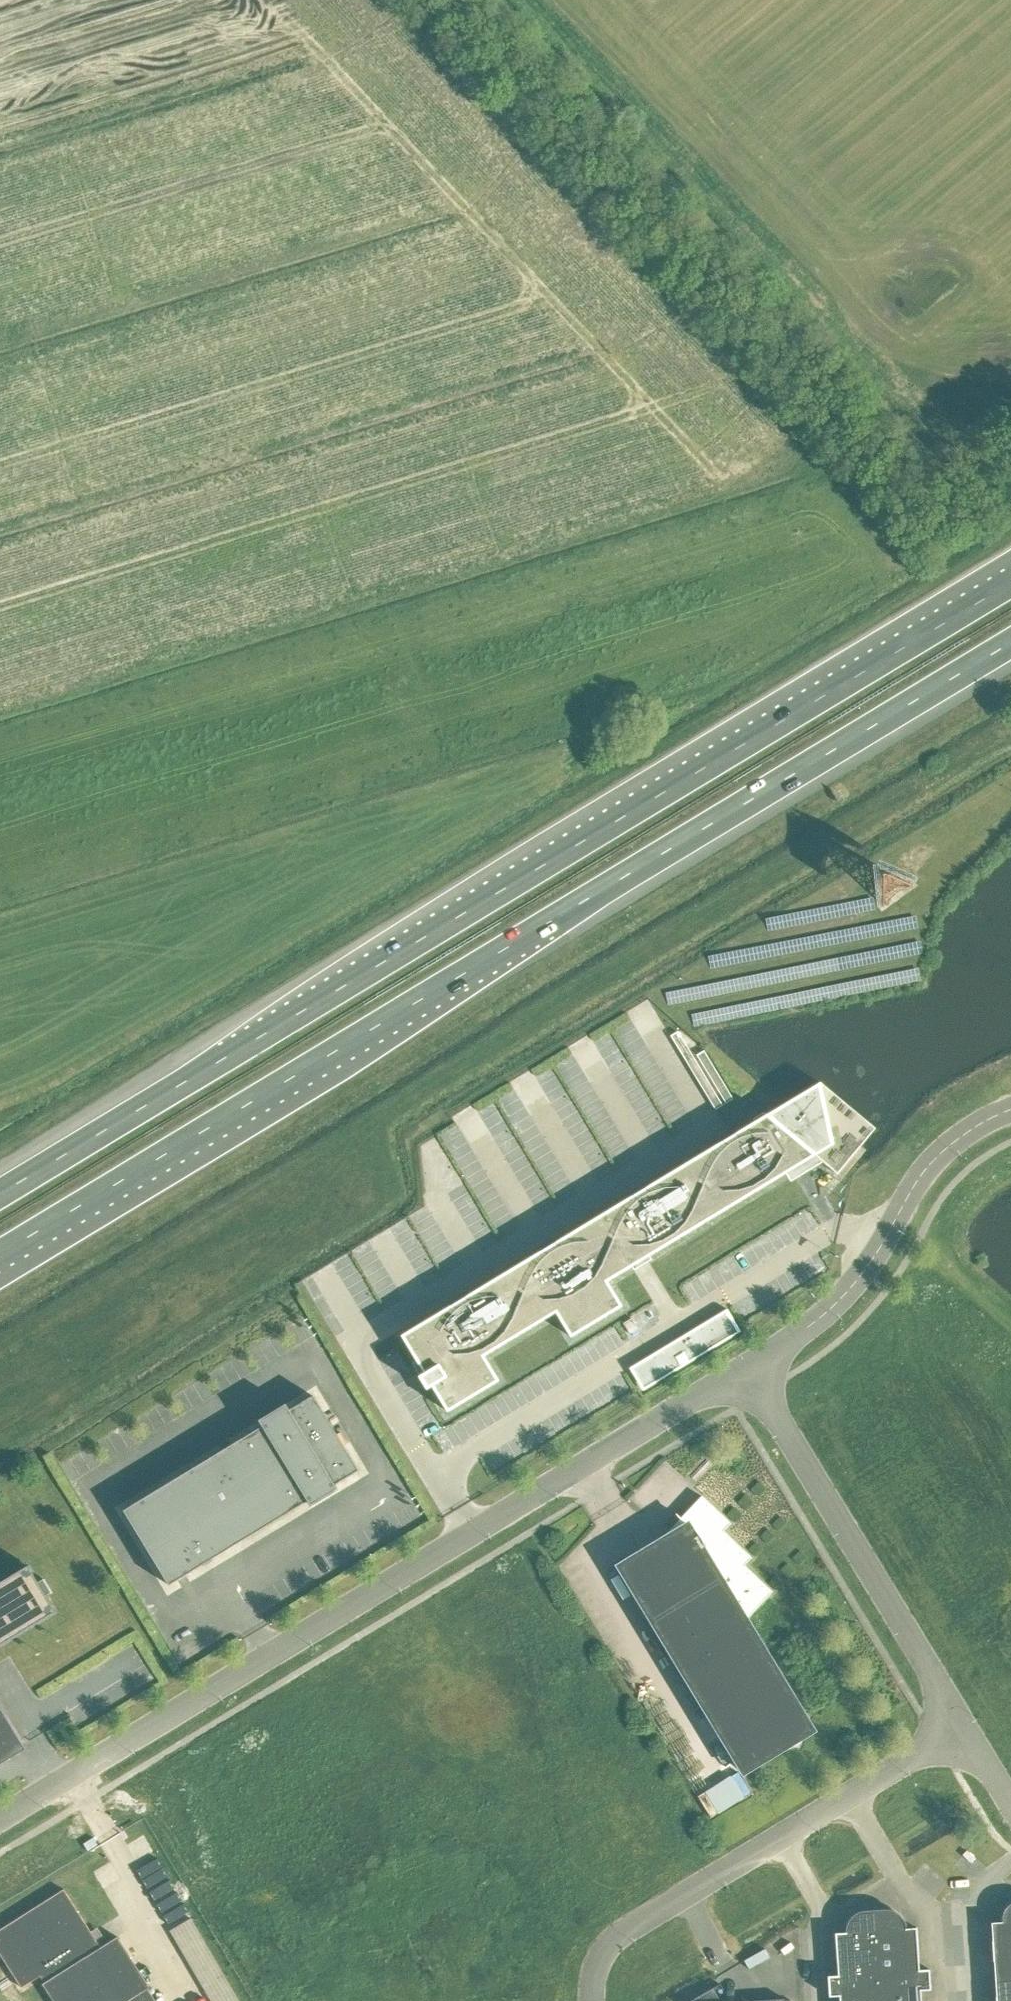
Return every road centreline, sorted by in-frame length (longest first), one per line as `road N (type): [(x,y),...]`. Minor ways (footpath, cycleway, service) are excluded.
road 1 (motorway): [(0,1256),(1010,645)]
road 2 (motorway): [(1010,583),(0,1194)]
road 3 (residential): [(746,1367),(0,1821)]
road 4 (residential): [(962,1725),(629,1926),(597,1967),(591,2000)]
road 5 (residential): [(746,1367),(962,1725)]
road 6 (residential): [(1010,1112),(935,1160),(834,1306),(746,1367)]

